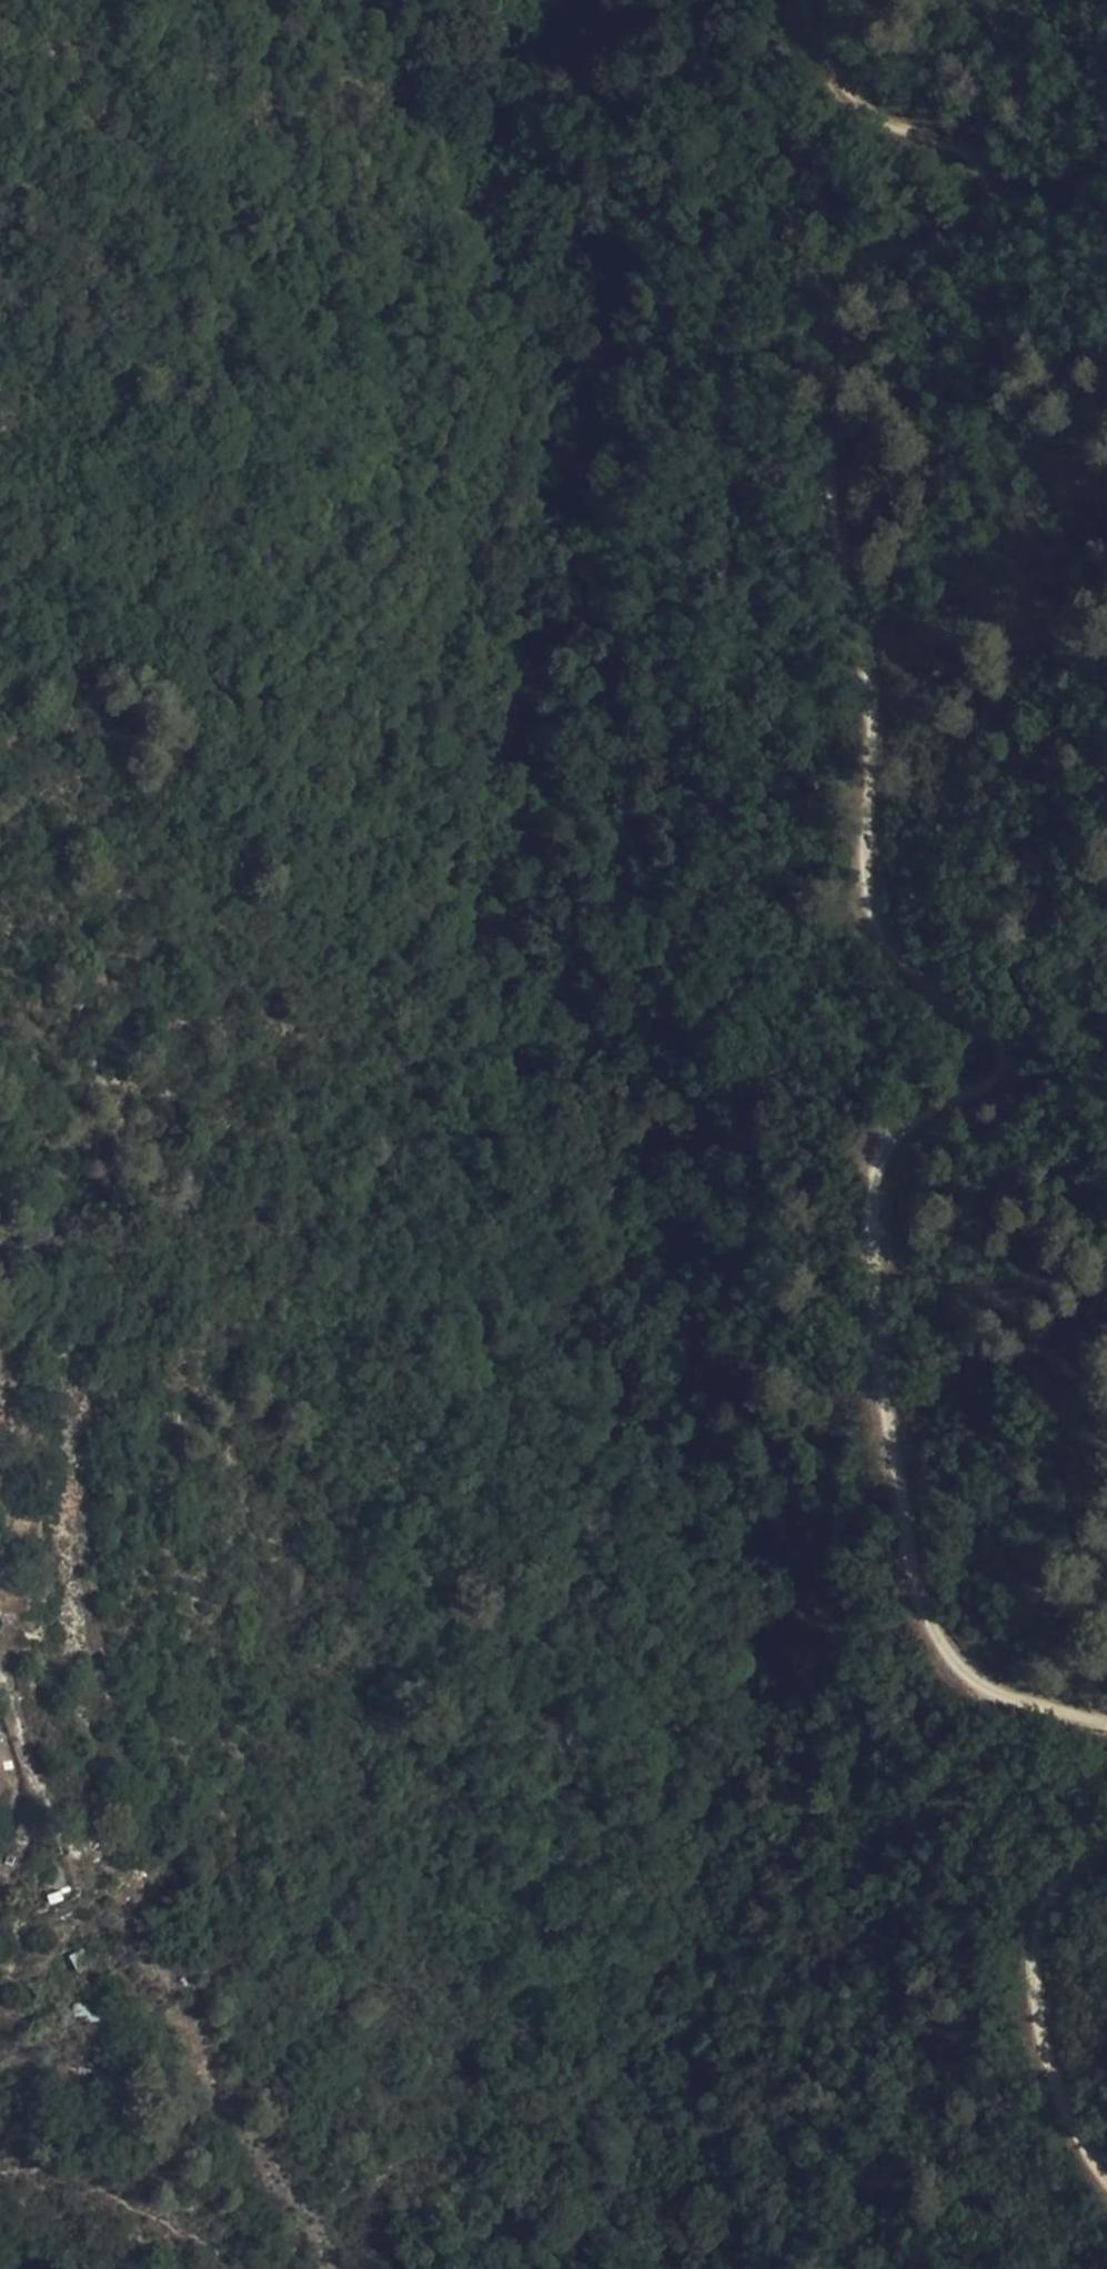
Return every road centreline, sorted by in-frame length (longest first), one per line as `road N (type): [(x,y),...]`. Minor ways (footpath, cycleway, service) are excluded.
road 1 (track): [(1106,1724),(976,1688),(934,1641),(893,1452),(875,1306),(874,1158),(913,1120),(996,1082),(1023,1057),(953,1000),(883,904),(885,690),(847,561),(828,444),(822,341),(842,280),(879,249),(961,234),(1006,203),(980,155),(953,171),(889,131),(837,81),(818,0)]
road 2 (track): [(1106,2164),(1046,2056),(1033,1970),(1037,1920),(1060,1883),(1106,1847)]
road 3 (residential): [(0,1674),(42,1757),(119,1866)]

